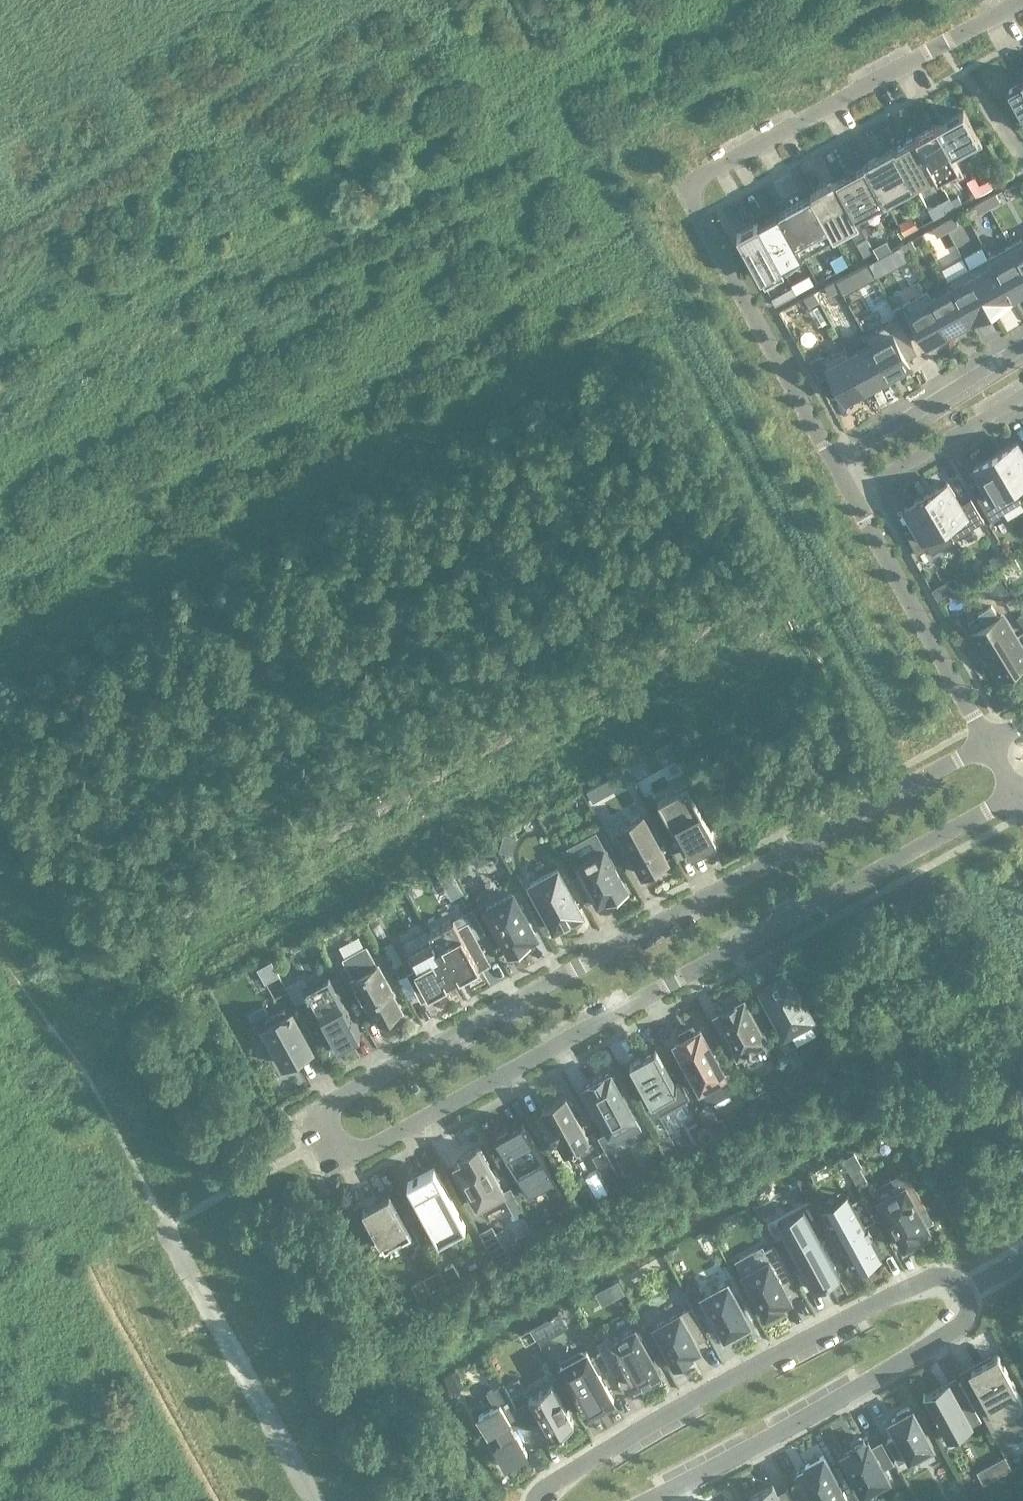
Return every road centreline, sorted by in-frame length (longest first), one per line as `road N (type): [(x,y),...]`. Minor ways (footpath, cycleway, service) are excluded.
road 1 (residential): [(984,742),(335,1092),(324,1135),(355,1152),(1017,793)]
road 2 (track): [(0,634),(648,311),(717,419),(912,779)]
road 3 (residential): [(832,458),(681,180),(1014,0)]
road 4 (unclassified): [(987,1274),(928,1279),(543,1482),(533,1500)]
road 5 (unclassified): [(629,1500),(955,1322),(987,1274)]
road 6 (residential): [(984,742),(851,496)]
road 7 (unclassified): [(832,458),(1022,343)]
road 8 (unclassified): [(1022,393),(851,496)]

